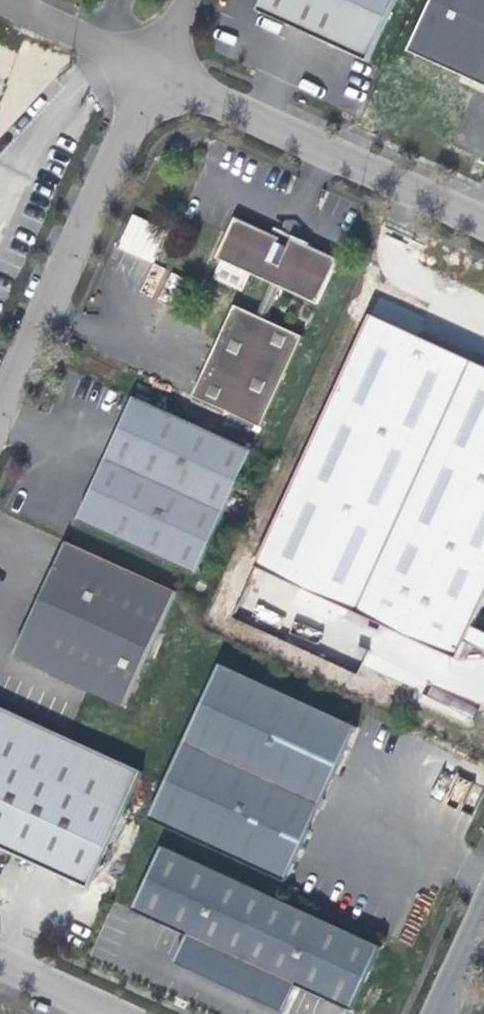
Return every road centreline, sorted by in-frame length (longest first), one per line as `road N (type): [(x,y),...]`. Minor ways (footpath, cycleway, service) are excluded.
road 1 (residential): [(153,77),(0,411)]
road 2 (residential): [(153,77),(483,224)]
road 3 (residential): [(0,3),(153,77)]
road 4 (residential): [(0,957),(128,1013)]

